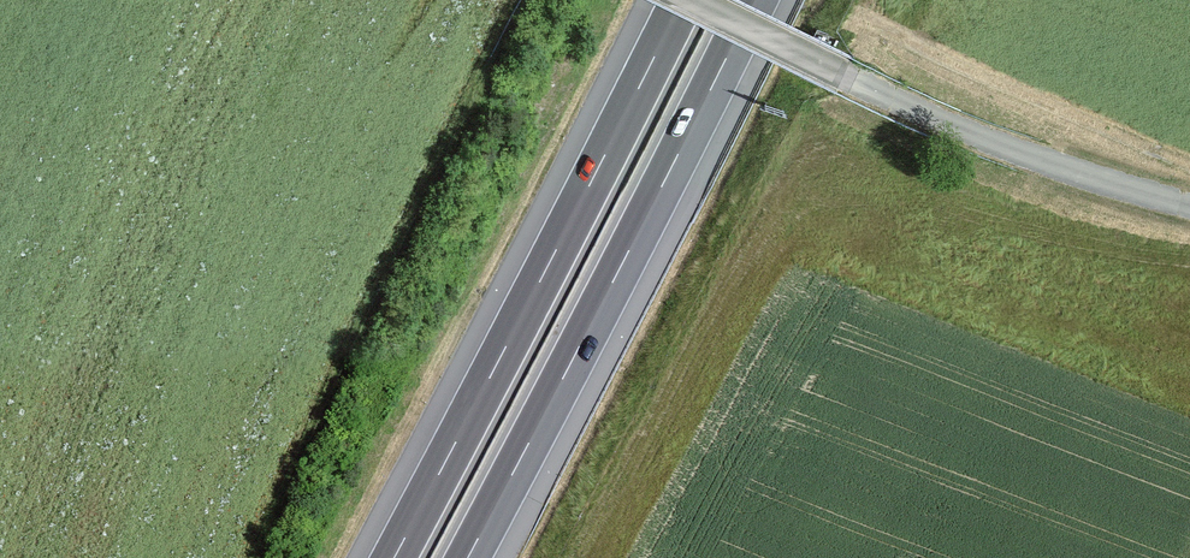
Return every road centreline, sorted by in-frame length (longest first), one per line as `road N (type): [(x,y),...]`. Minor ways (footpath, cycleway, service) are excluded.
road 1 (motorway): [(682,0),(394,557)]
road 2 (motorway): [(467,557),(754,0)]
road 3 (track): [(1189,210),(990,145),(689,0)]

